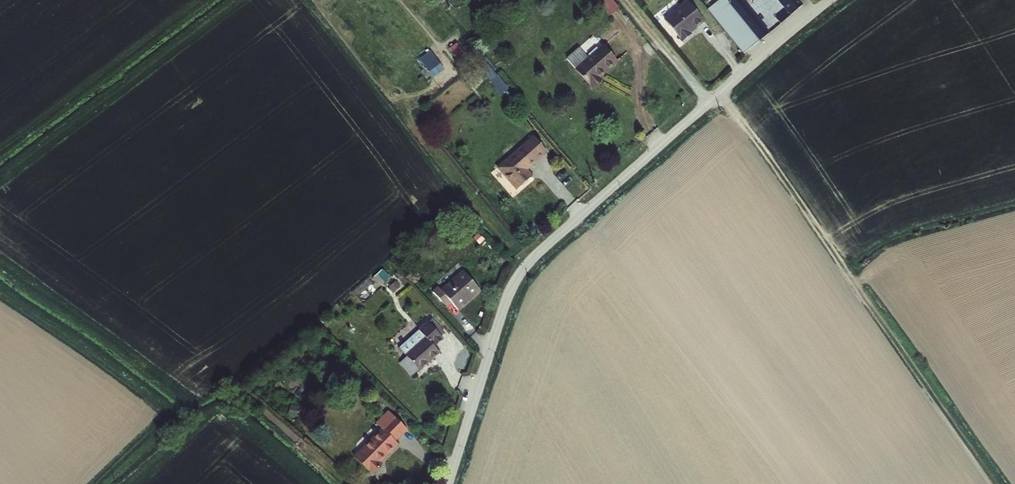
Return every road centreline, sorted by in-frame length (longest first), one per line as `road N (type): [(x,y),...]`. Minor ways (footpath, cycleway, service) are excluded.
road 1 (unclassified): [(830,0),(522,271),(449,483)]
road 2 (track): [(718,95),(1003,483)]
road 3 (track): [(711,101),(624,0)]

